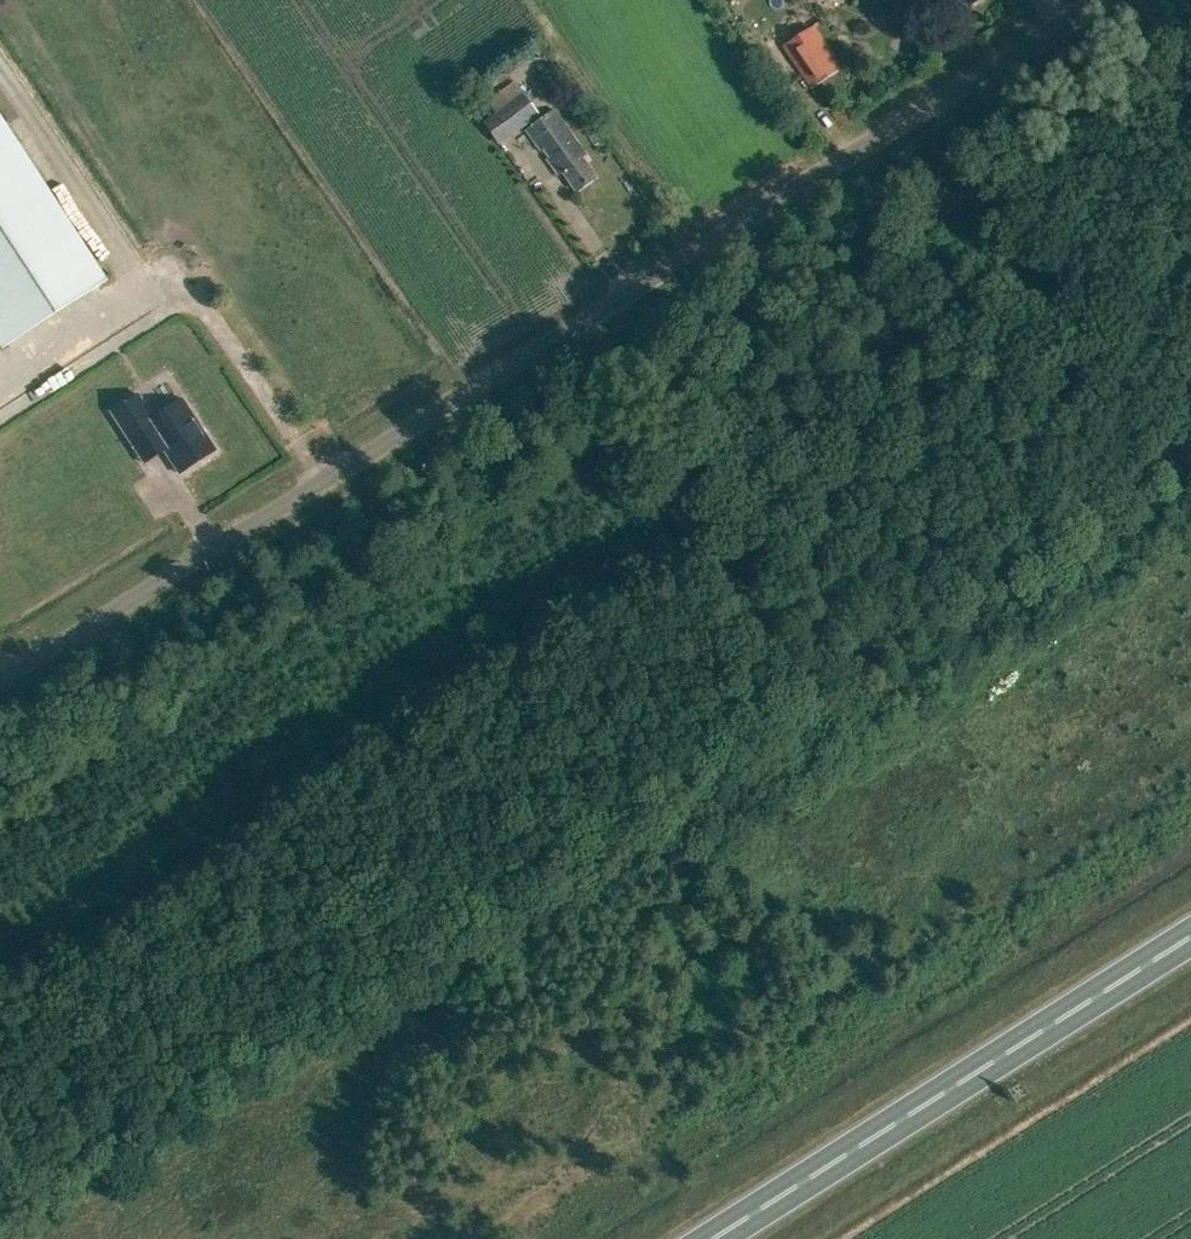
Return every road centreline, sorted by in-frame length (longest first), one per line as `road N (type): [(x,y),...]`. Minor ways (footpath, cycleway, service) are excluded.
road 1 (unclassified): [(0,680),(1098,0)]
road 2 (trunk): [(712,1238),(1190,936)]

